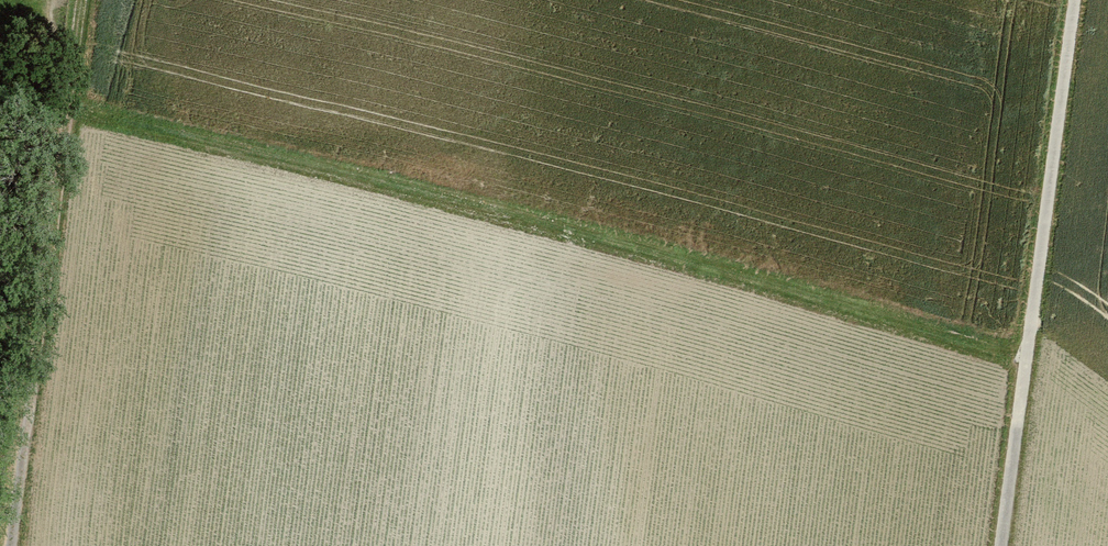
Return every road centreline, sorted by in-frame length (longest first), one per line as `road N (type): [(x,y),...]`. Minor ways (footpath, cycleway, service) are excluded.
road 1 (track): [(70,107),(1030,364)]
road 2 (track): [(1005,545),(1080,0)]
road 3 (track): [(14,545),(84,0)]

